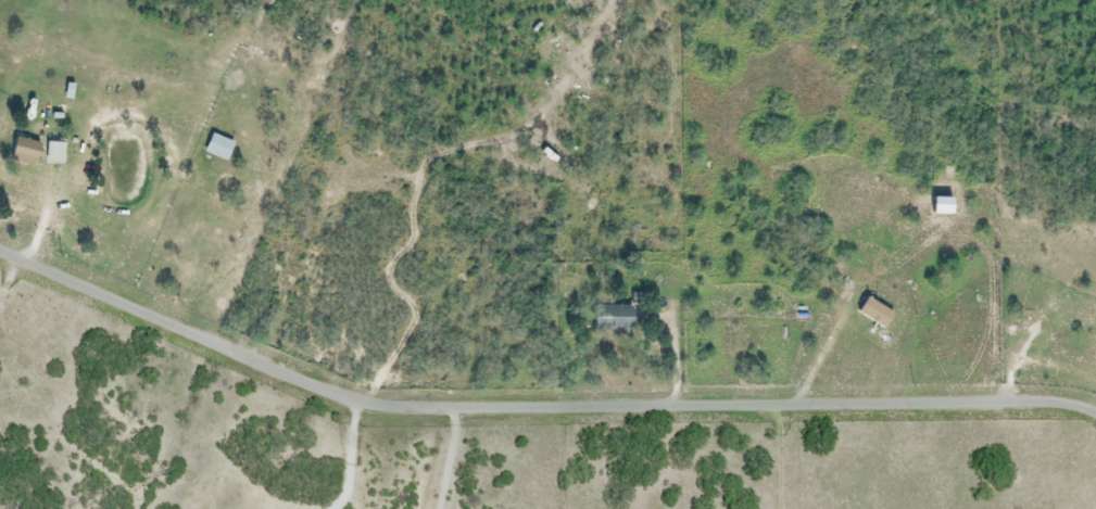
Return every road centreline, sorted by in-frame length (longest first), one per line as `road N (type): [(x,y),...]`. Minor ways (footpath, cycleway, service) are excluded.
road 1 (residential): [(0,247),(365,410),(960,405),(1095,413)]

